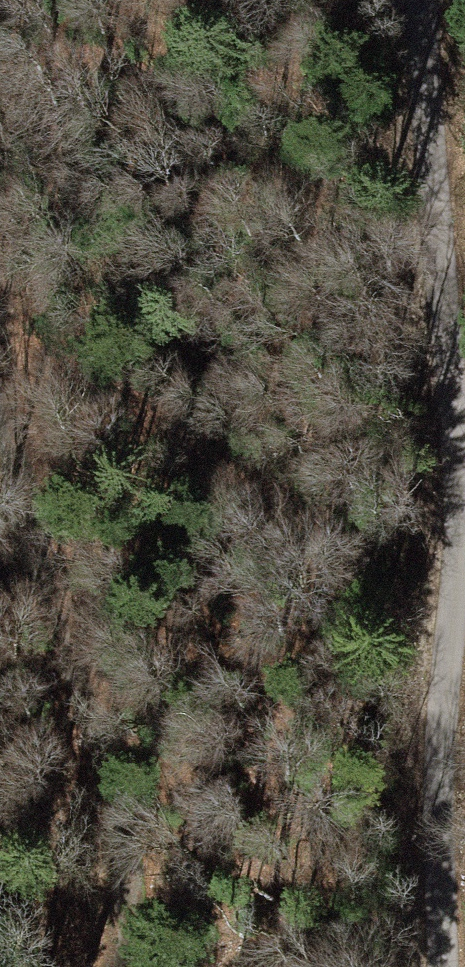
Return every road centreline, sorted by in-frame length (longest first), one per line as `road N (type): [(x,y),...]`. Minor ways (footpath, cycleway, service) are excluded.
road 1 (track): [(416,0),(459,511),(446,648),(435,966)]
road 2 (unclassified): [(122,966),(128,927),(115,792),(45,588),(0,321)]

